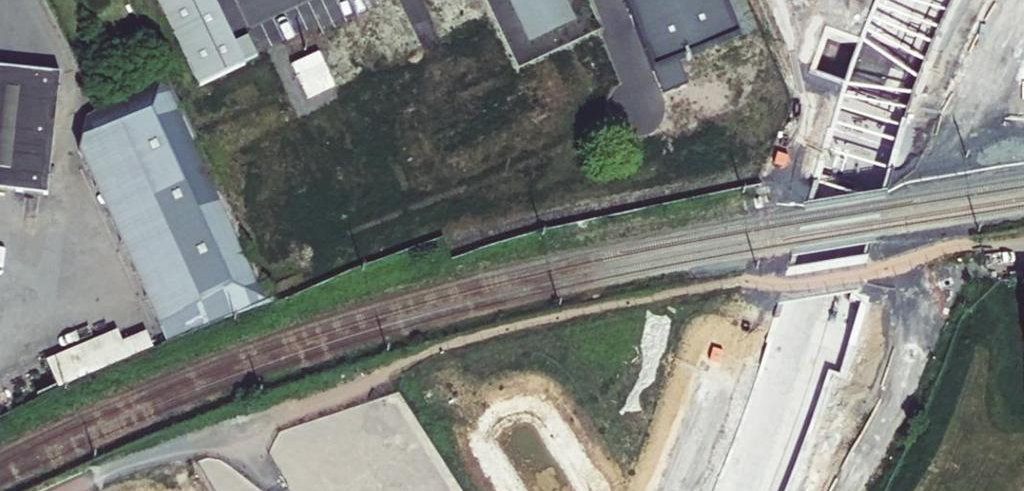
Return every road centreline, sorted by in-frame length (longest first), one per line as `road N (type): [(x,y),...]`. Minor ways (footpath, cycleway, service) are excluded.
road 1 (secondary): [(748,490),(817,304)]
road 2 (secondary): [(850,180),(911,0)]
road 3 (secondary): [(850,180),(817,304)]

